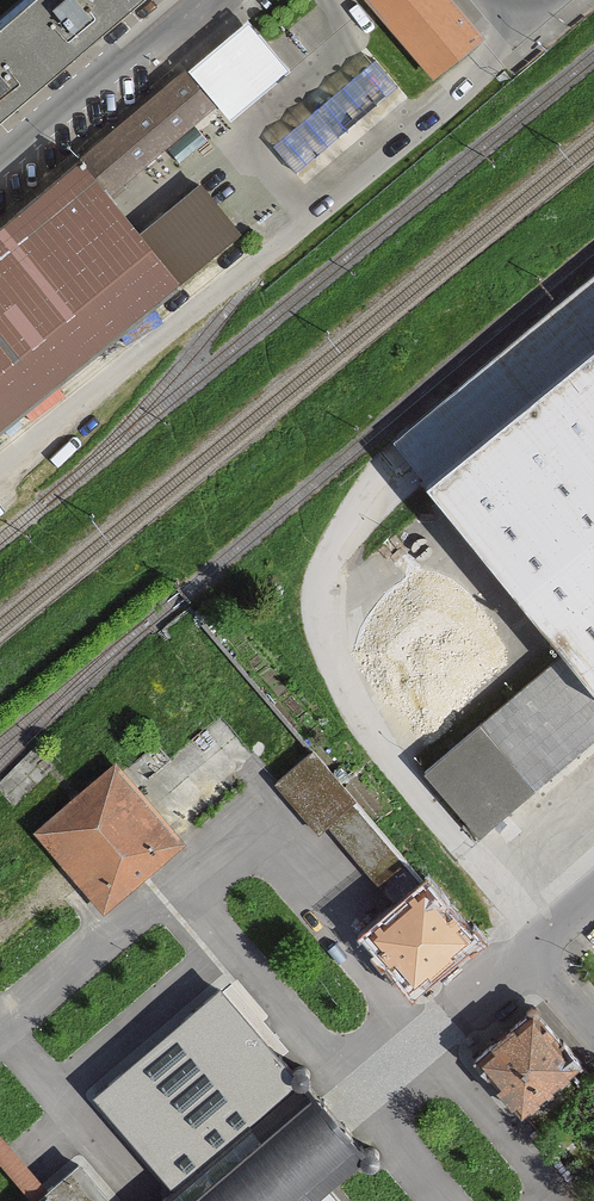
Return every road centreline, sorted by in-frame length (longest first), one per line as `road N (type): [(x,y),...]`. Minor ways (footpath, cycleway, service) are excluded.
road 1 (residential): [(201,0),(0,168)]

